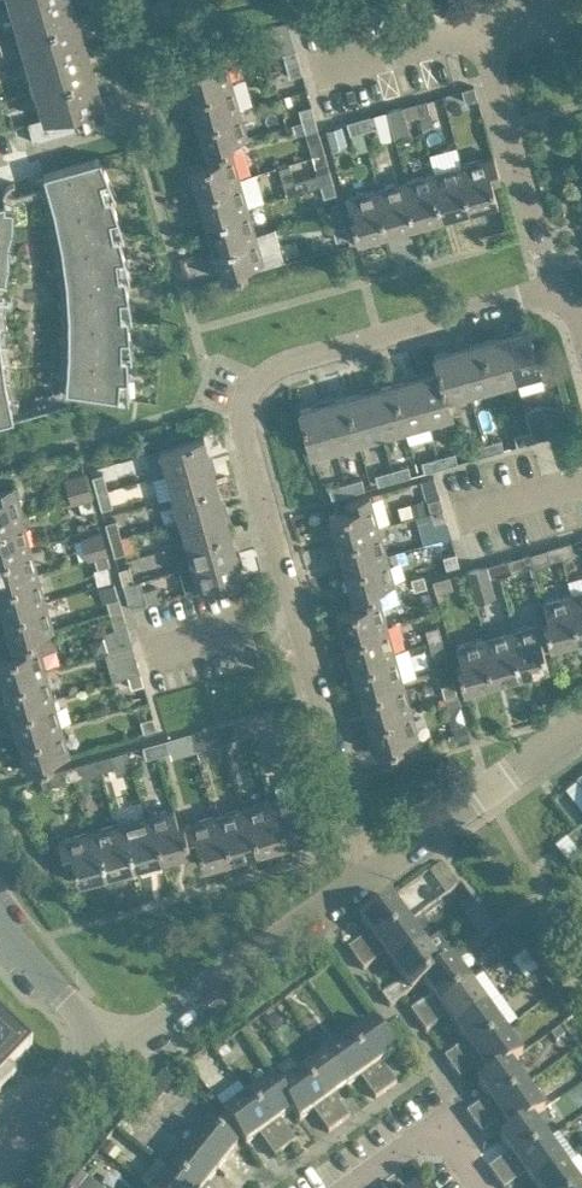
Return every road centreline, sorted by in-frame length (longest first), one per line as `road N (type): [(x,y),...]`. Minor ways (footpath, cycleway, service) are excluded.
road 1 (residential): [(374,878),(250,423),(256,393),(278,369),(545,294),(581,313)]
road 2 (residential): [(118,1056),(374,878)]
road 3 (residential): [(374,878),(581,725)]
road 4 (residential): [(351,1187),(440,1124),(484,1187)]
road 5 (residential): [(118,1056),(0,920)]
road 6 (residential): [(0,1155),(118,1056)]

